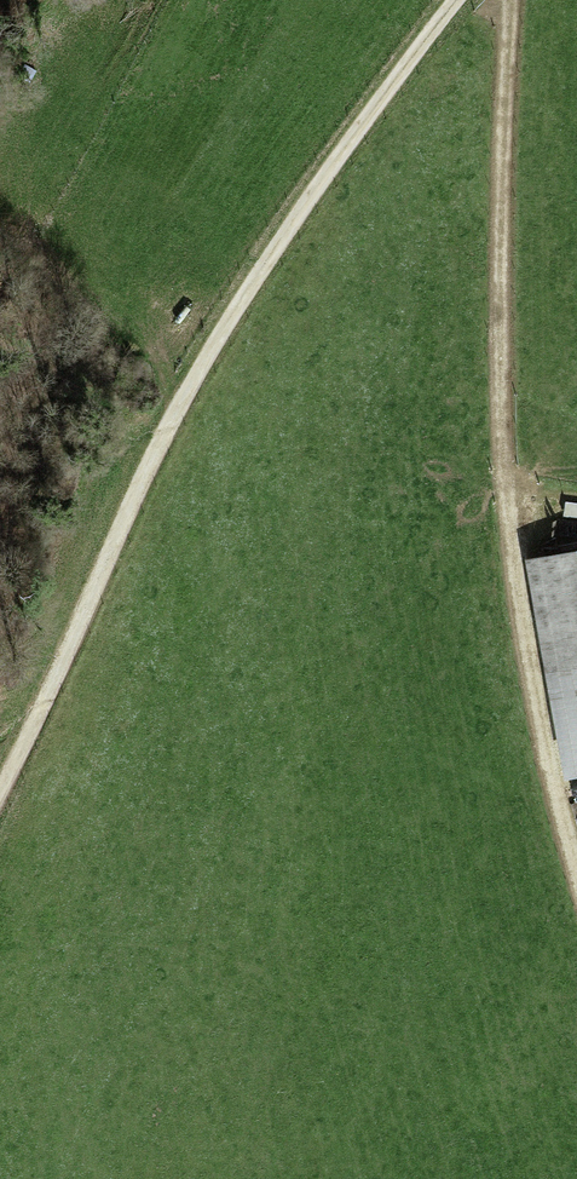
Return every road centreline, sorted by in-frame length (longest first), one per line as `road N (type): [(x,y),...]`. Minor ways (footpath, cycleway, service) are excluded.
road 1 (track): [(0,784),(205,369),(289,233),(458,0)]
road 2 (track): [(509,0),(506,491),(526,634),(576,858)]

